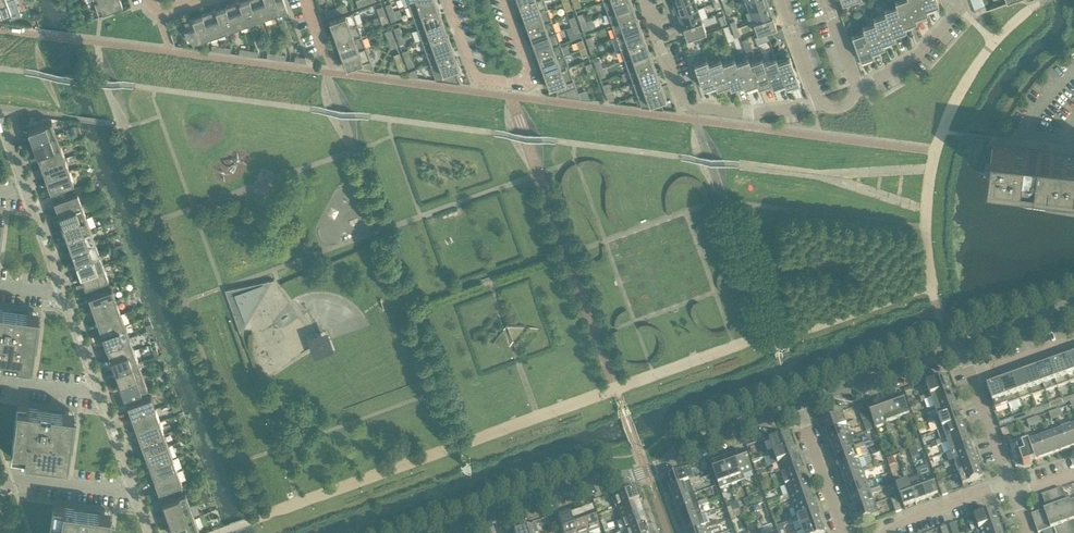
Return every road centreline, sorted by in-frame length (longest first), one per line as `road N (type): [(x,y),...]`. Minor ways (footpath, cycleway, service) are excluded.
road 1 (residential): [(485,515),(583,480),(645,472),(678,447),(797,405)]
road 2 (residential): [(820,101),(746,115),(692,107),(676,88),(645,0)]
road 3 (residential): [(449,0),(476,77),(521,83),(527,75),(501,0)]
road 4 (residential): [(797,405),(951,348)]
road 5 (residential): [(856,89),(924,49),(960,0)]
road 6 (residential): [(0,474),(137,490)]
road 7 (residential): [(883,532),(987,492),(1012,493)]
road 8 (residential): [(844,532),(797,405)]
road 9 (residential): [(951,348),(1073,305)]
road 10 (residential): [(1012,493),(970,378)]

